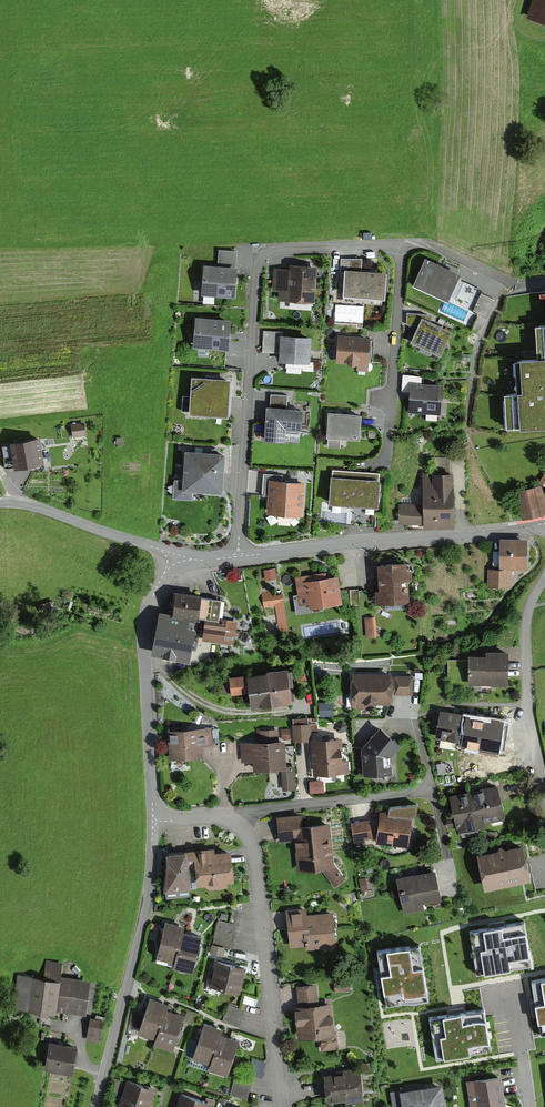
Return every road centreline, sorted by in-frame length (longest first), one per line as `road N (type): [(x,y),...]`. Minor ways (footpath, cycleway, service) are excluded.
road 1 (residential): [(238,557),(257,260),(273,246),(401,244)]
road 2 (residential): [(544,523),(238,557)]
road 3 (residential): [(98,1106),(150,887),(154,821)]
road 4 (residential): [(283,1106),(251,842),(241,825)]
road 5 (residential): [(401,244),(385,462)]
road 6 (residential): [(544,577),(526,625),(529,719),(544,789)]
road 7 (residential): [(241,825),(255,813),(431,788)]
road 8 (unclassified): [(0,502),(51,510),(175,556)]
road 9 (residential): [(145,662),(223,710),(306,709)]
road 10 (residential): [(154,821),(145,662)]
road 11 (residential): [(401,244),(432,245),(517,284)]
road 12 (residential): [(512,984),(532,1106)]

